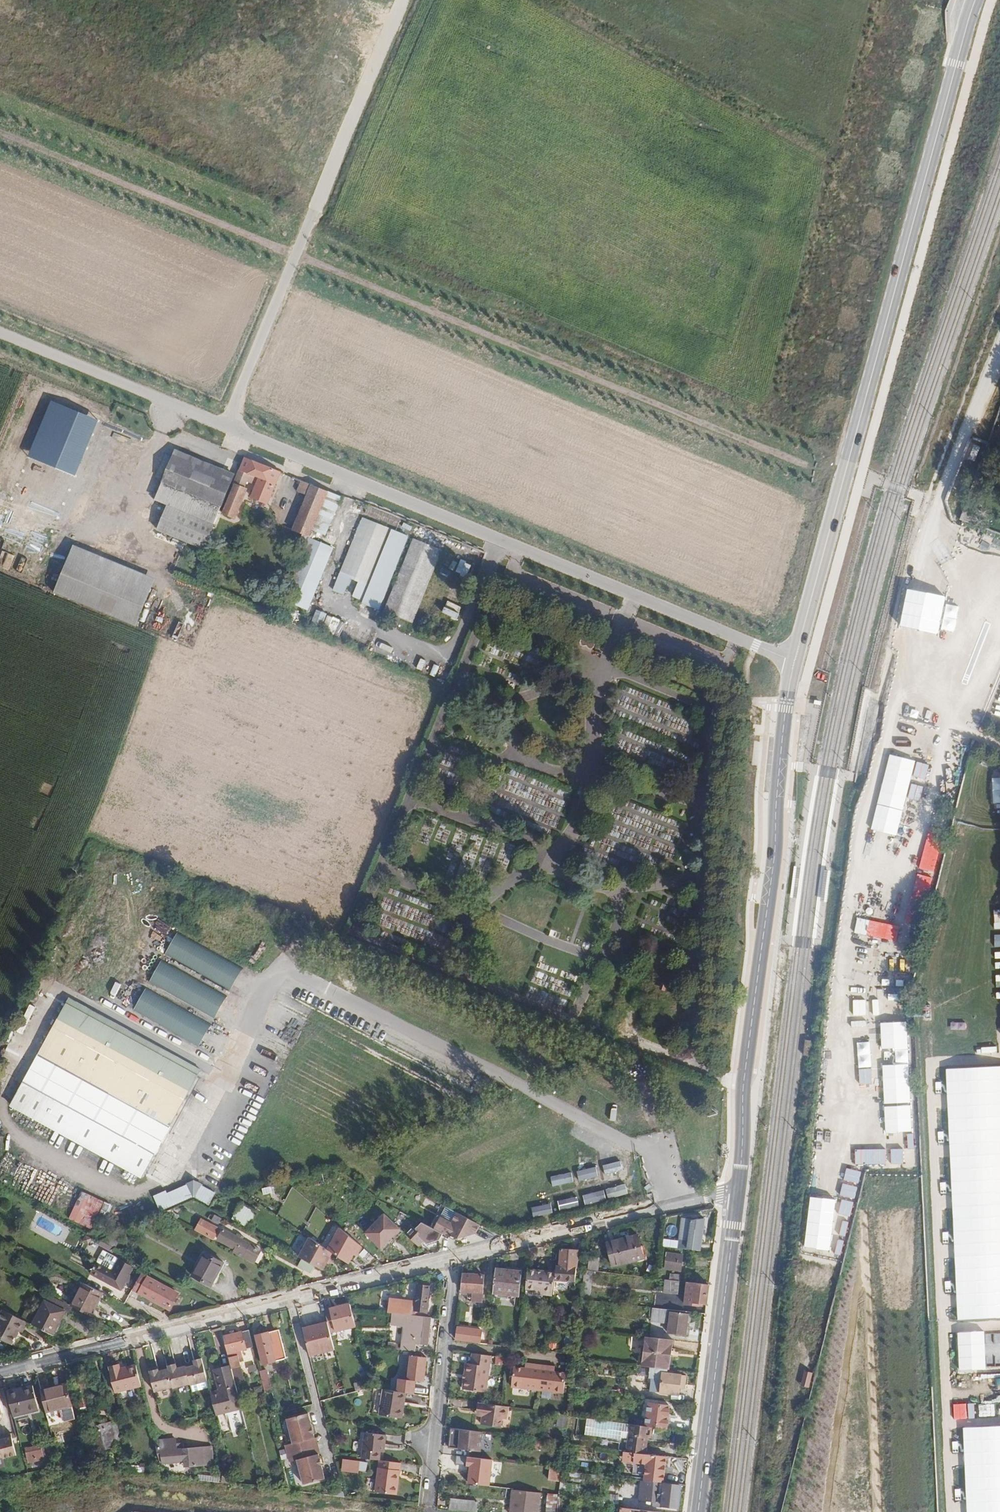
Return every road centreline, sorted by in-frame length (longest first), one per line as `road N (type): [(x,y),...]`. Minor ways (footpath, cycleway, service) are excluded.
road 1 (track): [(0,131),(845,479)]
road 2 (secondary): [(794,661),(974,0)]
road 3 (residential): [(794,661),(227,426)]
road 4 (secondary): [(794,661),(737,1195)]
road 5 (residential): [(453,1259),(0,1371)]
road 6 (unclassified): [(227,426),(403,0)]
road 7 (unclassified): [(999,344),(916,575),(907,615),(910,675)]
road 8 (secondary): [(737,1195),(697,1511)]
road 9 (residential): [(737,1195),(453,1259)]
road 10 (residential): [(227,426),(0,333)]
road 11 (residential): [(453,1259),(428,1503)]

